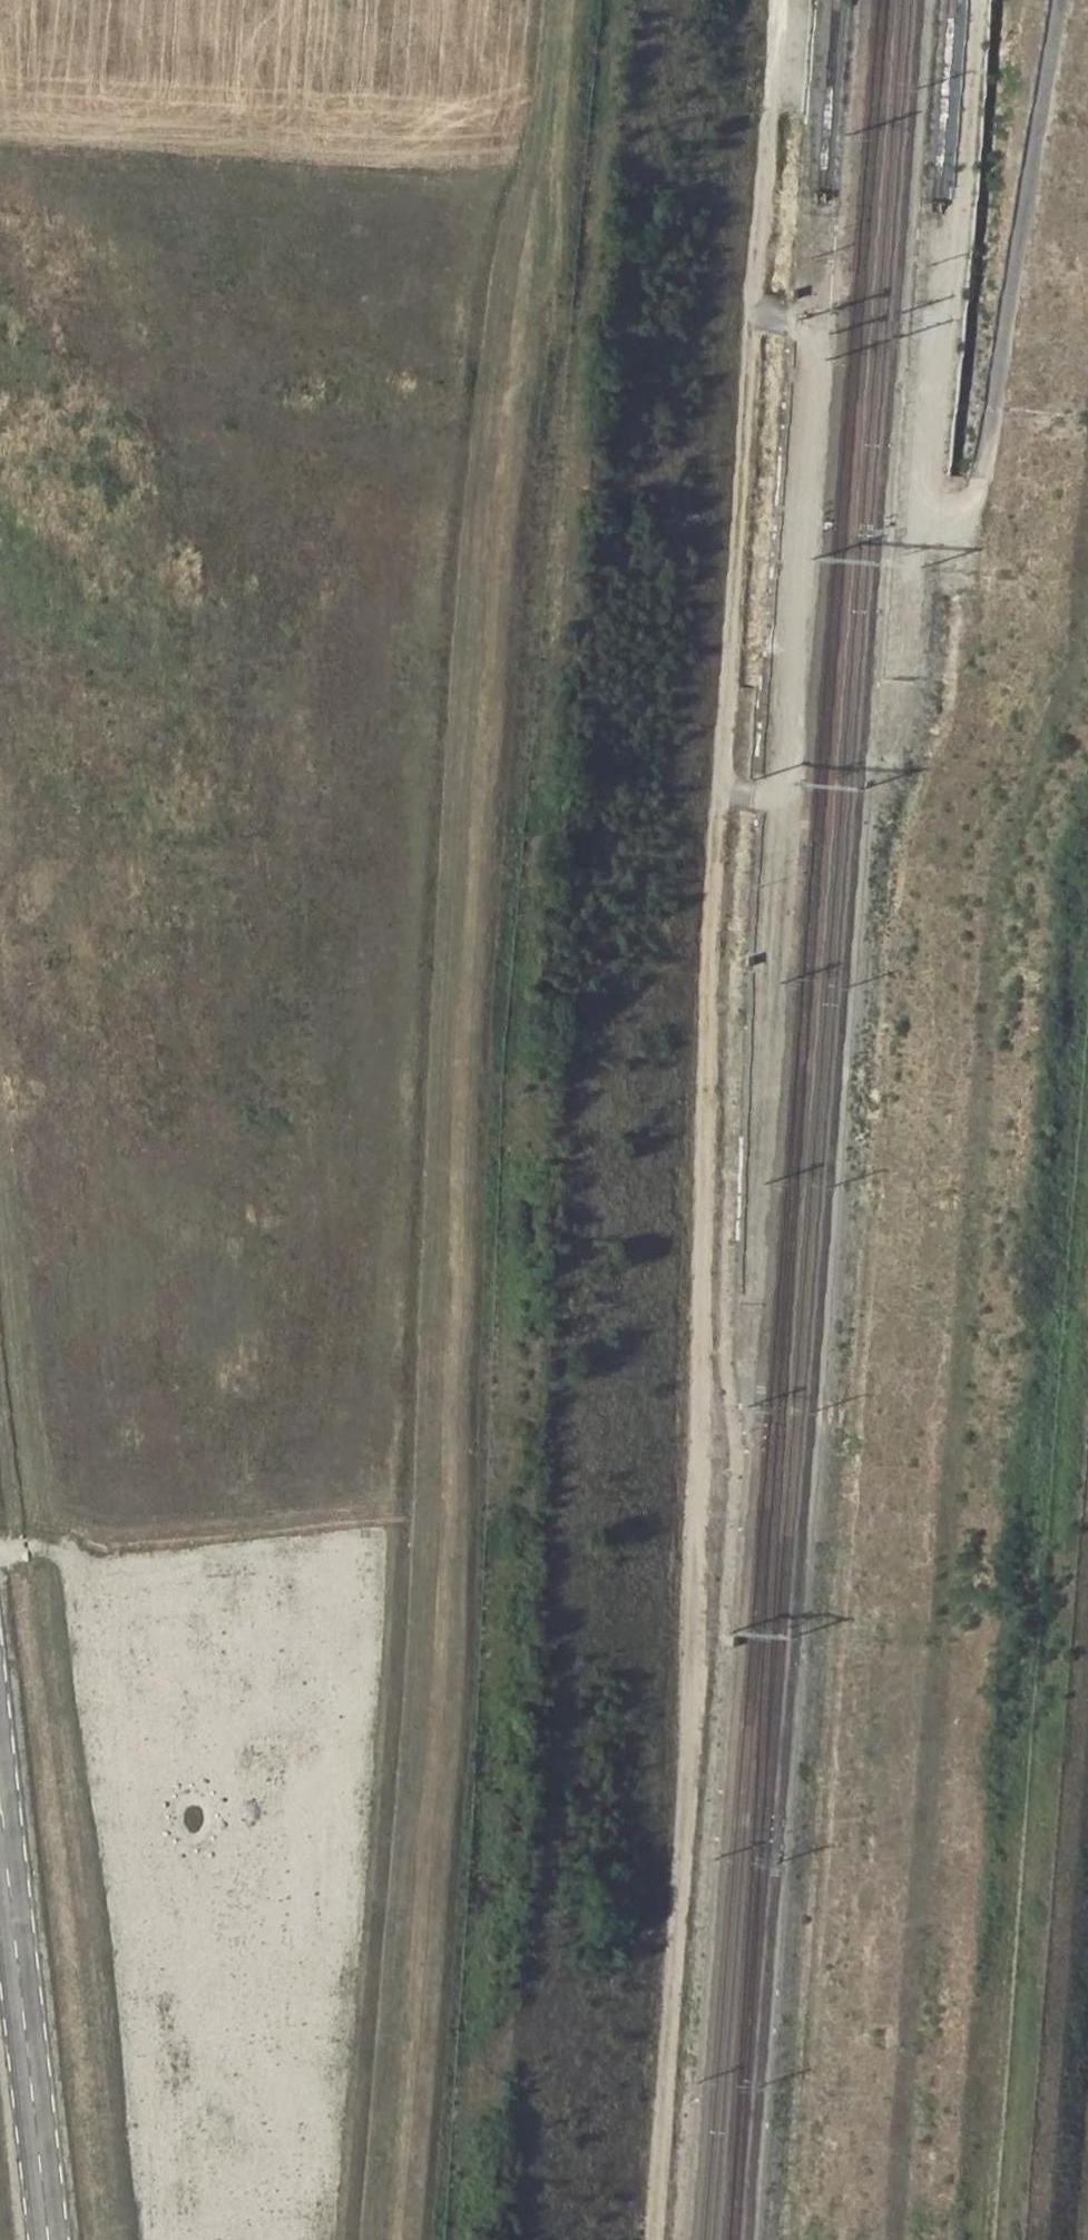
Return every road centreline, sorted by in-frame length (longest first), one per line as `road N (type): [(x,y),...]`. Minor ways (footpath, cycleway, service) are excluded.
road 1 (track): [(770,0),(707,954),(693,1495),(647,2239)]

